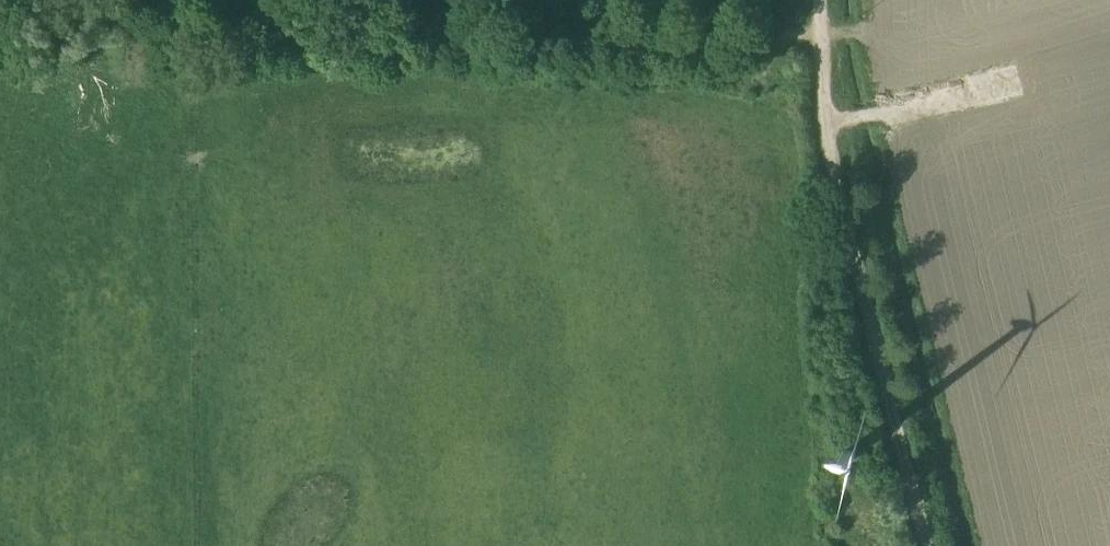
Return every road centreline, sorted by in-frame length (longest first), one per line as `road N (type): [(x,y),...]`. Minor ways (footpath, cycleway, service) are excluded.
road 1 (track): [(930,545),(822,95),(817,0)]

